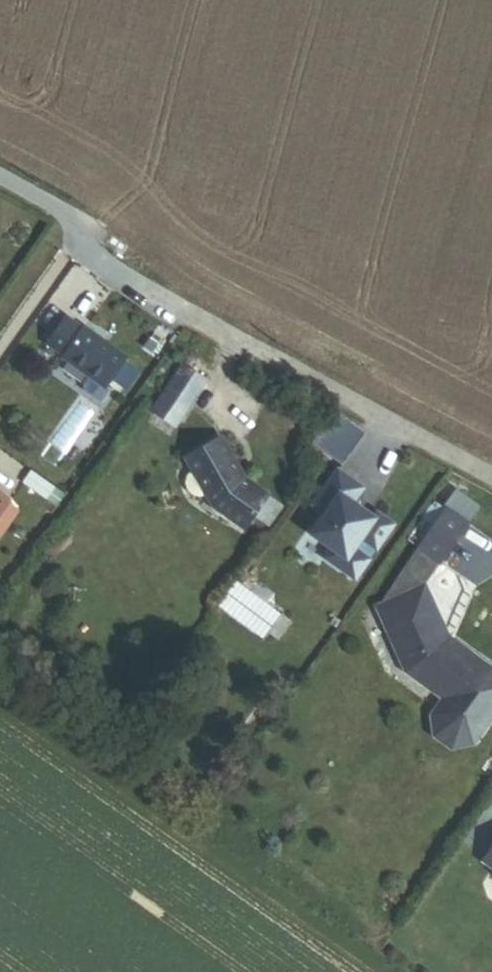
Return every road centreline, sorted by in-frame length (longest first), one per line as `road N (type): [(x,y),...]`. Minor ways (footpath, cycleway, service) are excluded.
road 1 (residential): [(491,476),(118,270),(104,233),(0,176)]

